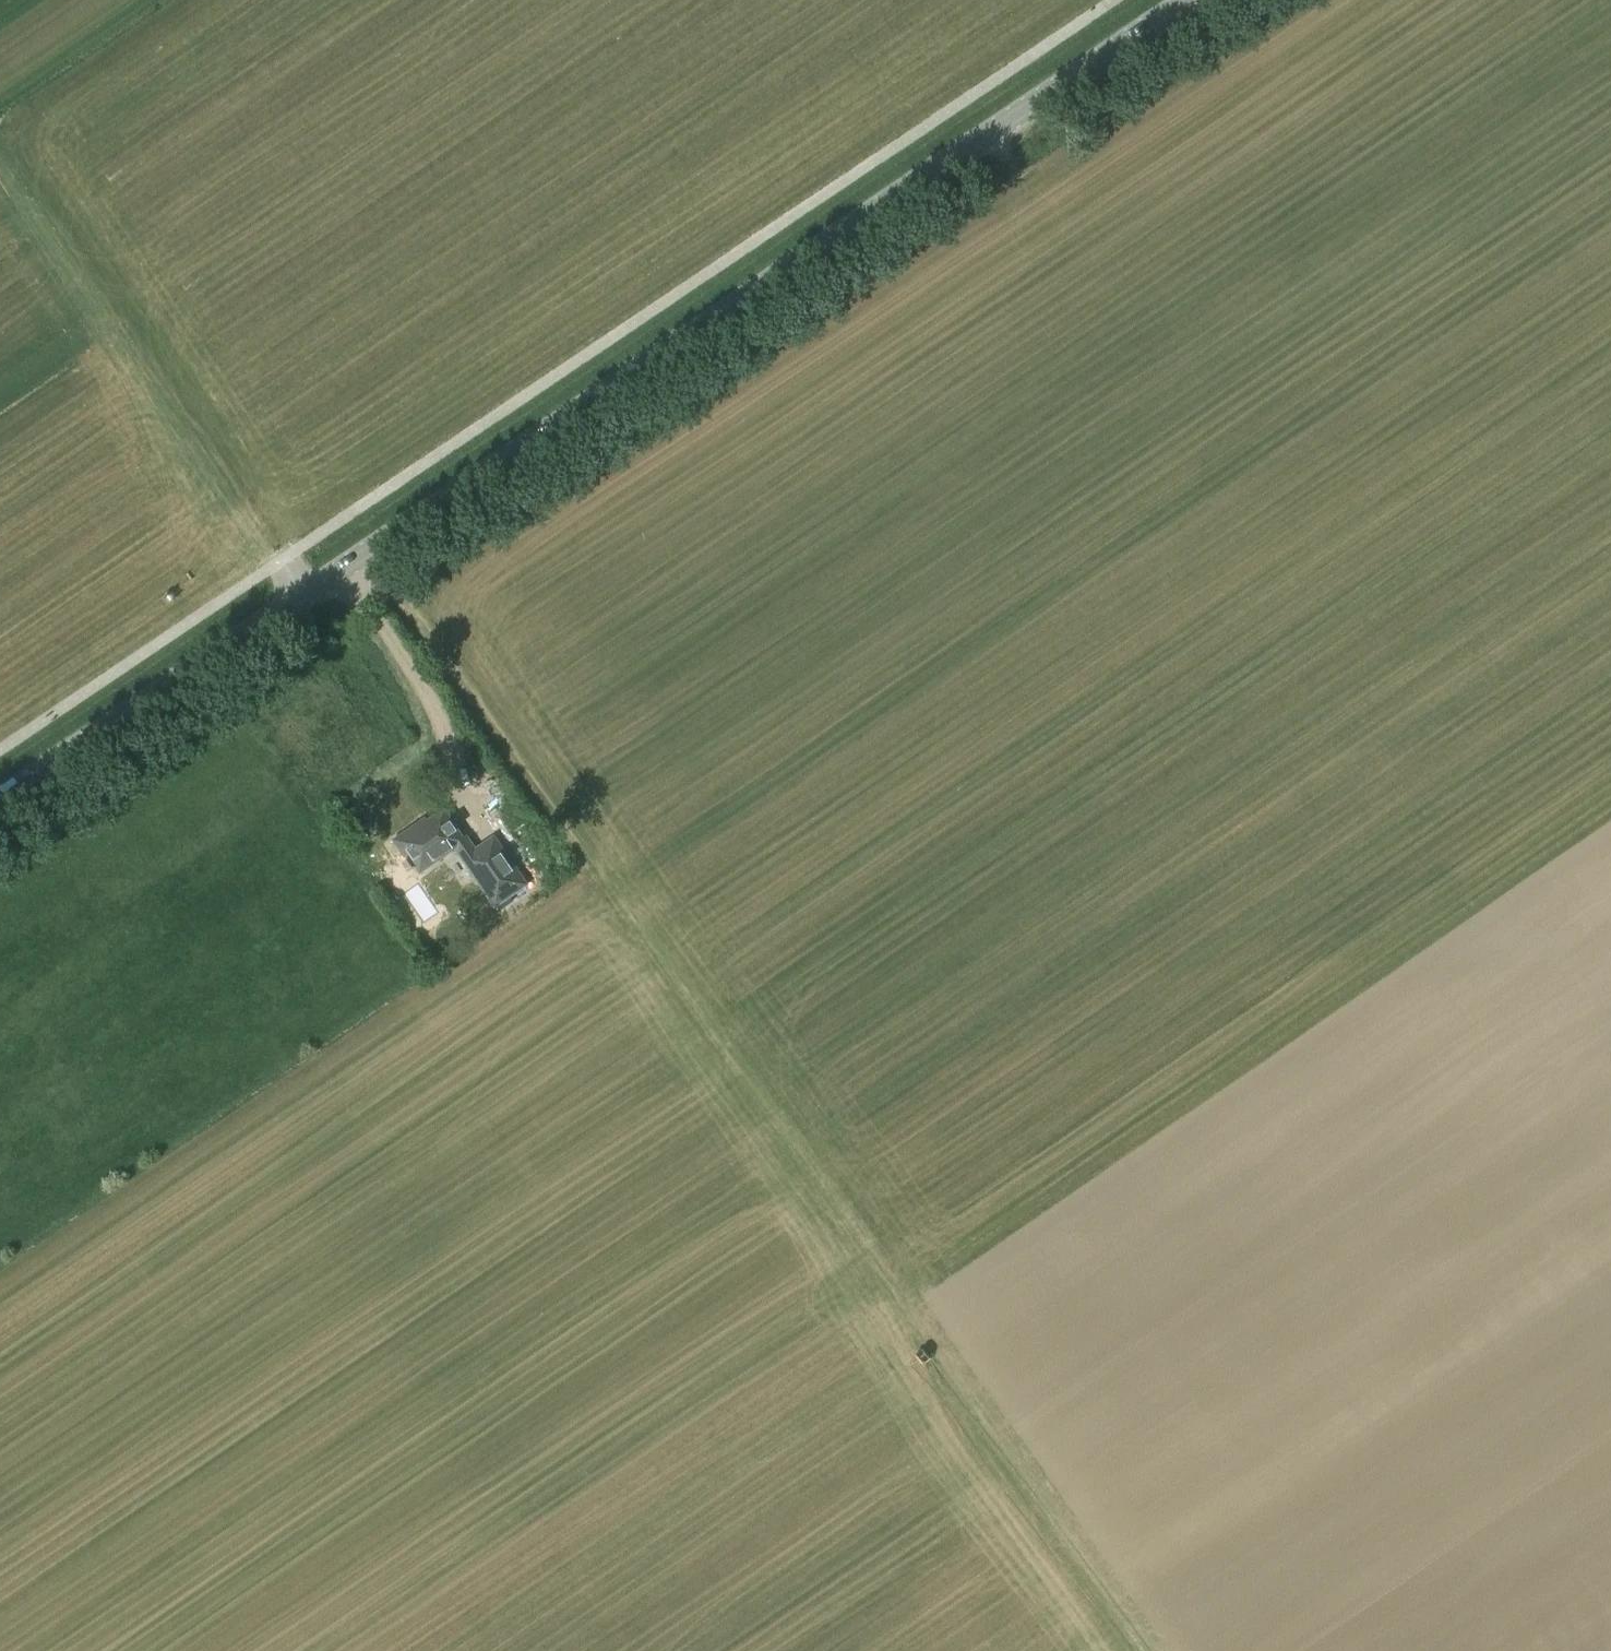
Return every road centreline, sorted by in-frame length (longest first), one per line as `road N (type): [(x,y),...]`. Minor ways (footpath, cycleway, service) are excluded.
road 1 (tertiary): [(0,803),(1188,0)]
road 2 (track): [(0,159),(278,563)]
road 3 (track): [(1169,1650),(908,1257)]

